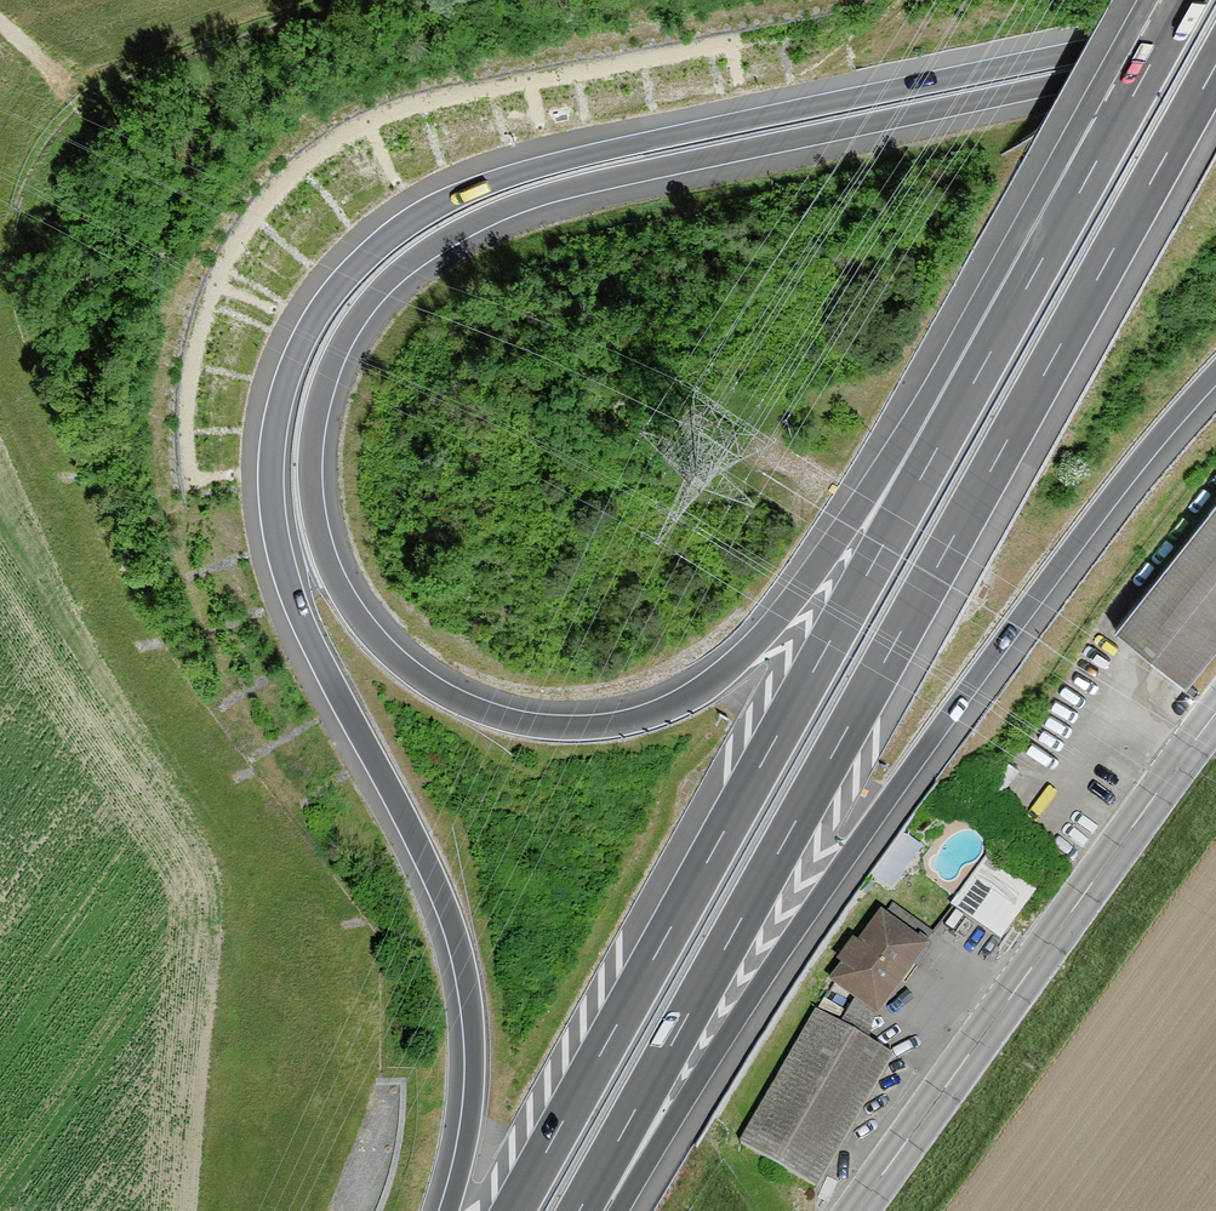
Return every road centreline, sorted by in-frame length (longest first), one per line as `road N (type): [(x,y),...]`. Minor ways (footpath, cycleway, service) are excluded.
road 1 (motorway): [(1119,121),(976,310),(890,460),(784,612),(681,703),(589,727),(487,713),(395,659),(345,597),(317,530),(315,417),(353,322),(428,248),(489,215),(583,184),(1215,51)]
road 2 (motorway): [(1215,23),(519,173),(401,228),(319,313),(281,404),(275,528),(295,605),(413,834),(467,974),(473,1105),(449,1210)]
road 3 (motorway): [(579,1210),(1215,65)]
road 4 (motorway): [(1119,121),(513,1210)]
road 5 (motorway): [(607,1210),(912,767),(1103,506),(1215,372)]
road 6 (primary): [(1215,713),(857,1210)]
road 7 (motorway): [(1186,0),(1119,121)]

